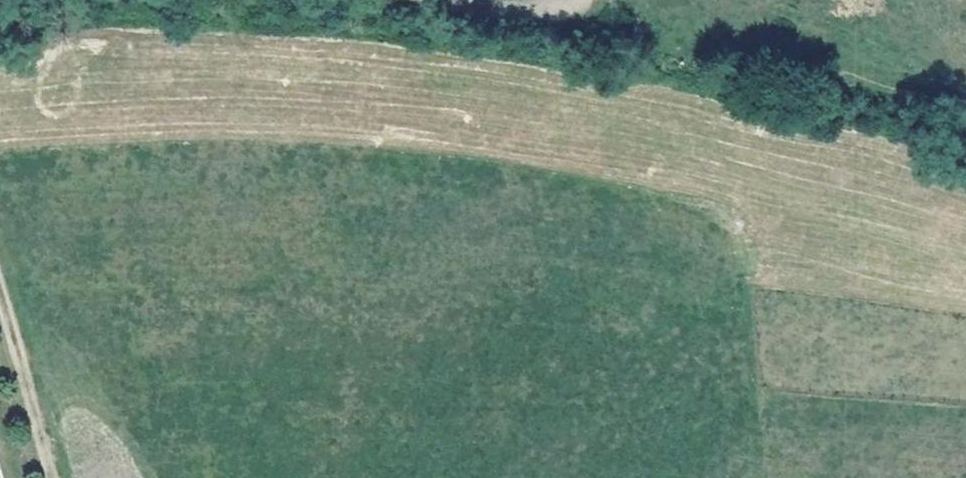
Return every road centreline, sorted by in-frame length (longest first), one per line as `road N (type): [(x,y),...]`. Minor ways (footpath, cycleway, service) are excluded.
road 1 (track): [(51,477),(0,304)]

